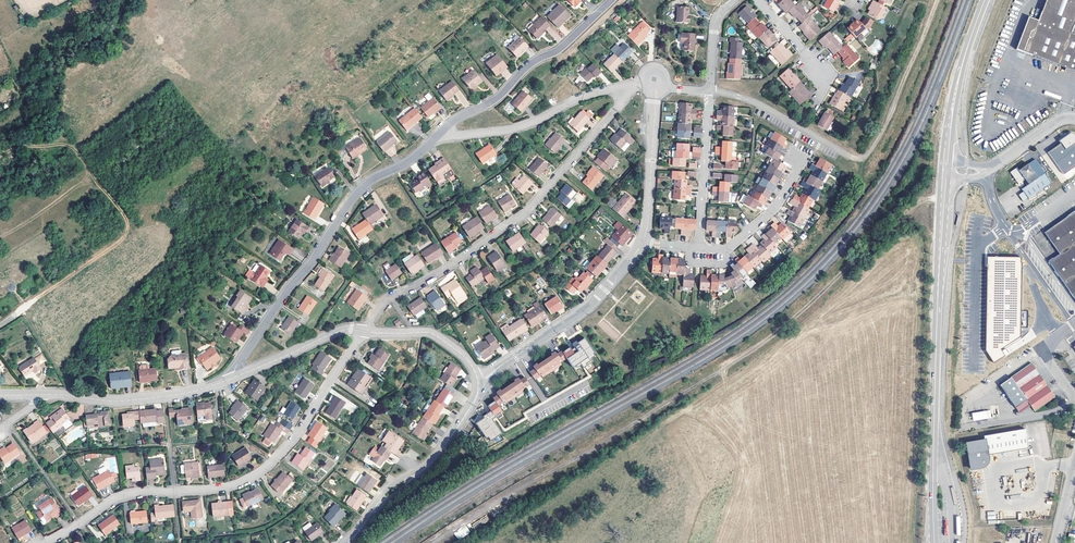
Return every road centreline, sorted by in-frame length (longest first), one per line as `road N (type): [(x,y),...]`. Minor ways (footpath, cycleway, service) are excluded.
road 1 (track): [(932,225),(899,219),(768,339),(535,481)]
road 2 (residential): [(365,331),(303,425),(254,476),(217,489),(124,495),(47,542)]
road 3 (residential): [(623,87),(621,103),(527,213),(444,273),(385,301),(365,331)]
road 4 (secondary): [(947,183),(934,542)]
road 5 (residential): [(443,131),(360,190),(234,377)]
road 6 (track): [(77,148),(126,219),(127,232),(0,325)]
road 7 (residential): [(478,381),(590,306),(644,242)]
road 8 (residential): [(443,131),(501,96),(611,0)]
road 9 (residential): [(40,394),(118,401),(234,377)]
road 10 (track): [(938,0),(879,139),(867,157),(851,157)]
road 11 (residential): [(623,87),(509,131),(443,131)]
road 12 (secondary): [(985,0),(960,72),(948,158)]
road 13 (residential): [(699,248),(710,91)]
road 14 (residential): [(710,91),(760,104),(851,157)]
road 15 (residential): [(644,242),(656,86)]
road 16 (residential): [(699,248),(725,250),(774,209),(796,158)]
road 17 (residential): [(234,377),(342,330),(365,331)]
road 18 (residential): [(365,331),(432,333),(468,360),(478,381)]

